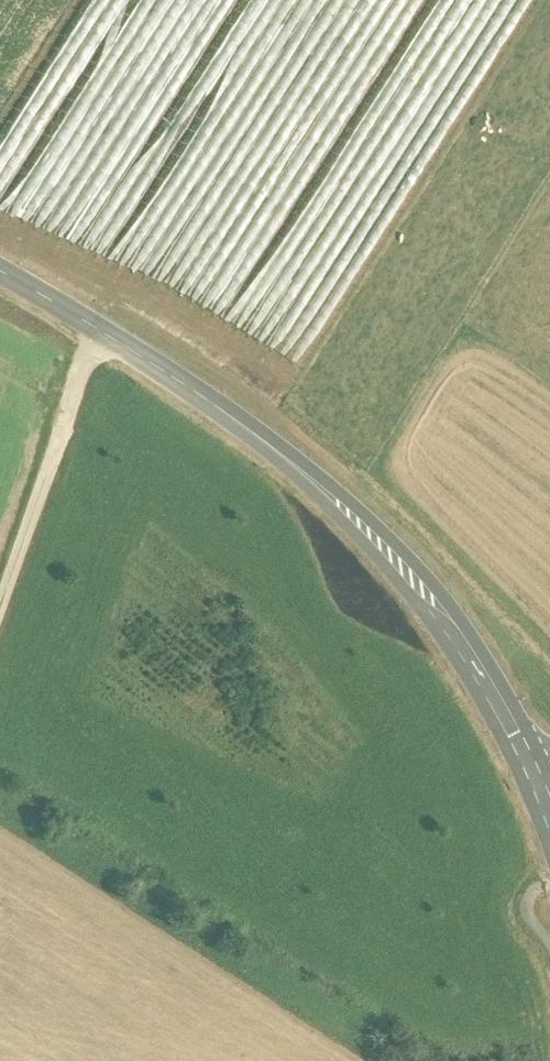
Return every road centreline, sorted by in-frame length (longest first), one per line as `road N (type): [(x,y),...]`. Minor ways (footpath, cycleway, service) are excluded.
road 1 (tertiary): [(536,778),(449,623),(405,567),(236,422),(0,270)]
road 2 (track): [(0,605),(97,328)]

